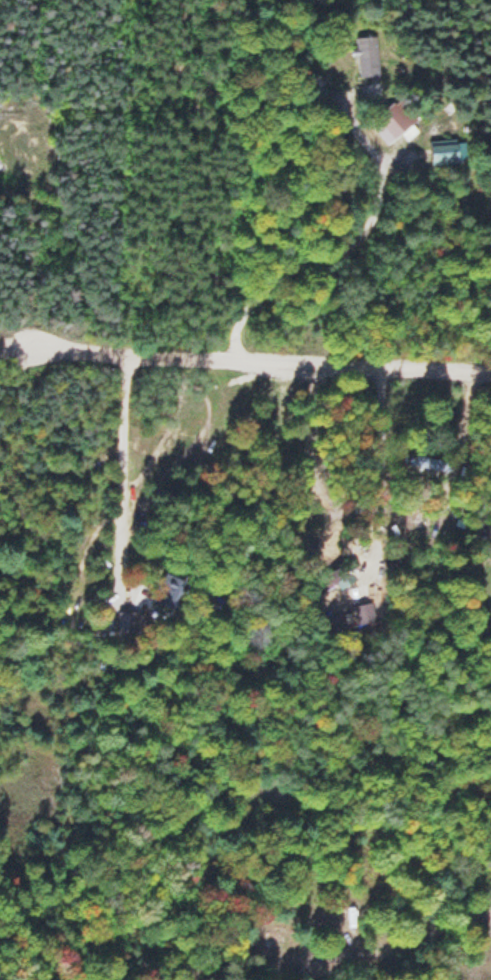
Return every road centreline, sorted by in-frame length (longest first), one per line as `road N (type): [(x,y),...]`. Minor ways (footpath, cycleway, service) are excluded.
road 1 (residential): [(490,369),(0,354)]

